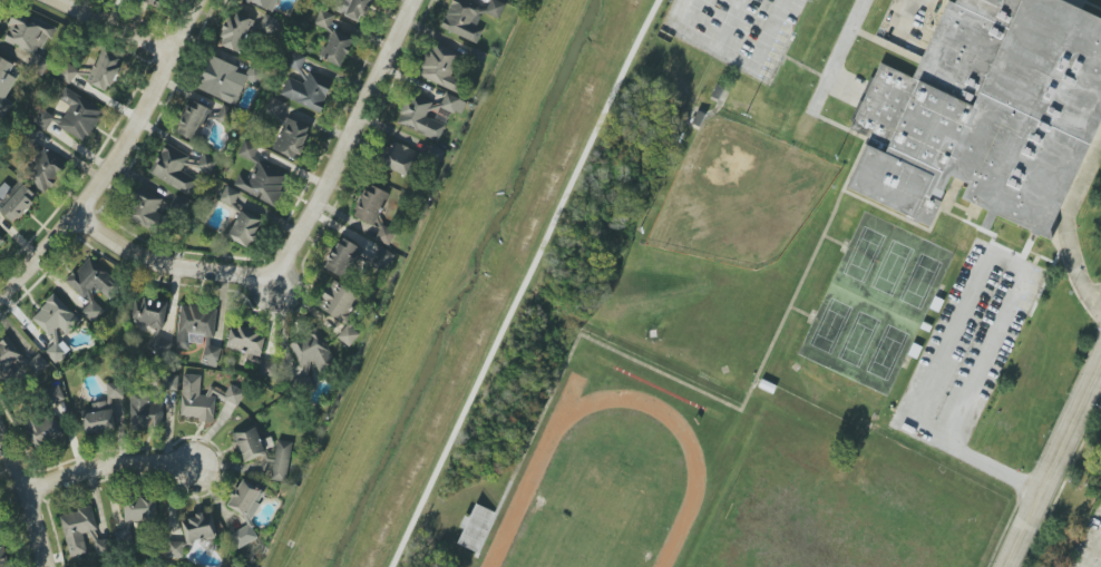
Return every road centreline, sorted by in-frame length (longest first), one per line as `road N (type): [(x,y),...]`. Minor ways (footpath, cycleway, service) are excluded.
road 1 (residential): [(415,0),(292,255),(274,275),(186,271),(147,260),(80,215)]
road 2 (residential): [(0,291),(80,215),(143,119),(202,0)]
road 3 (residential): [(1007,566),(1100,367)]
road 4 (residential): [(30,488),(121,462),(193,465)]
road 5 (residential): [(0,433),(30,488),(50,566)]
road 6 (residential): [(62,0),(174,53)]

